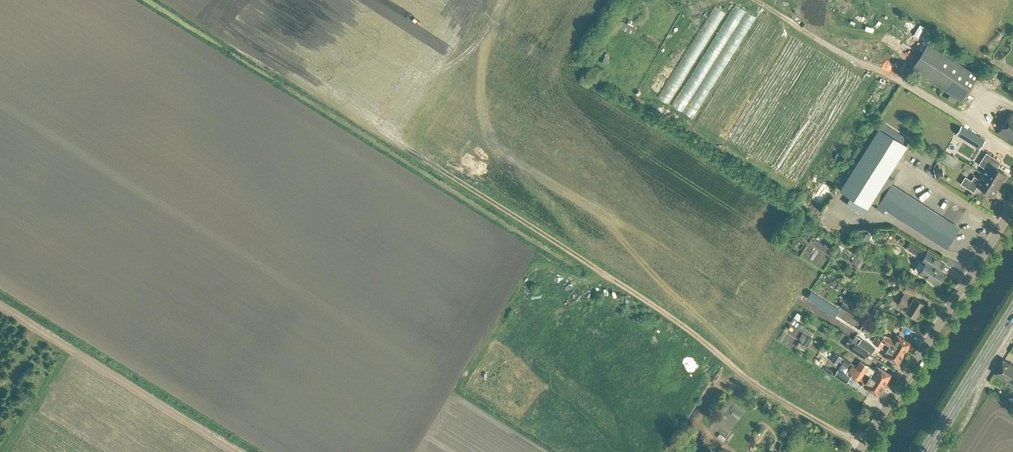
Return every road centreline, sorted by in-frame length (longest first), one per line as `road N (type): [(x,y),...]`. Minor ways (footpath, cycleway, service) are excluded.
road 1 (track): [(862,443),(761,387),(659,307),(429,162)]
road 2 (unclassified): [(857,451),(1012,205)]
road 3 (track): [(236,451),(0,306)]
road 4 (primary): [(927,451),(1012,313)]

